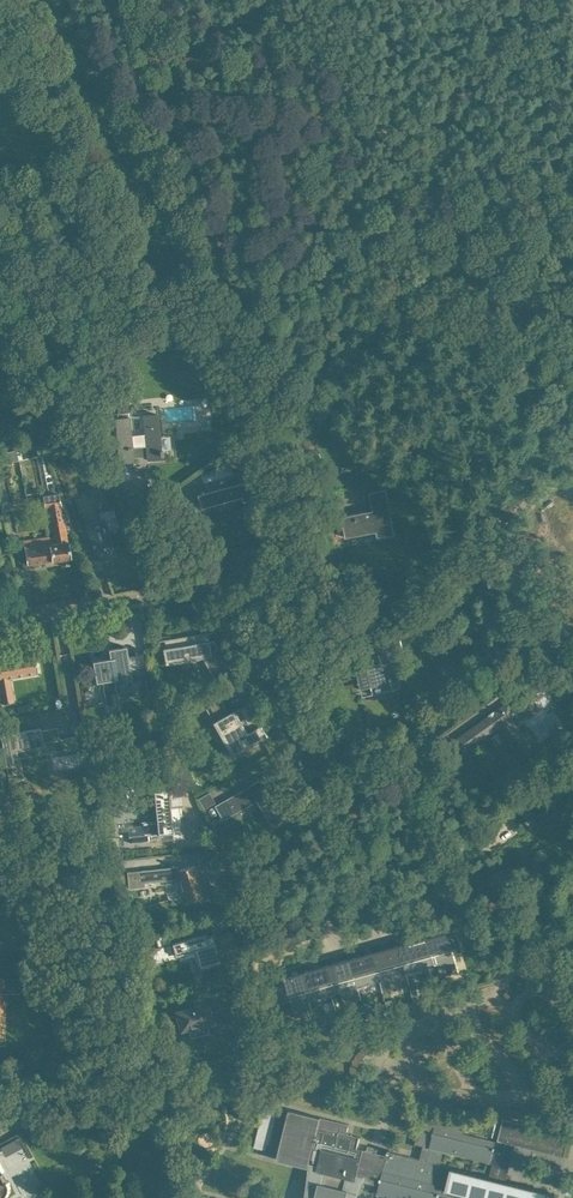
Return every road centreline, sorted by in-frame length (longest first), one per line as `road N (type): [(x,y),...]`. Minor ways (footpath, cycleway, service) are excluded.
road 1 (residential): [(566,1014),(408,807),(327,764)]
road 2 (residential): [(260,651),(237,608),(210,589),(0,621)]
road 3 (residential): [(260,651),(394,608),(464,549)]
road 4 (residential): [(390,933),(334,954),(327,949),(330,903),(347,885)]
road 5 (residential): [(327,764),(260,651)]
road 6 (residential): [(236,877),(246,997)]

